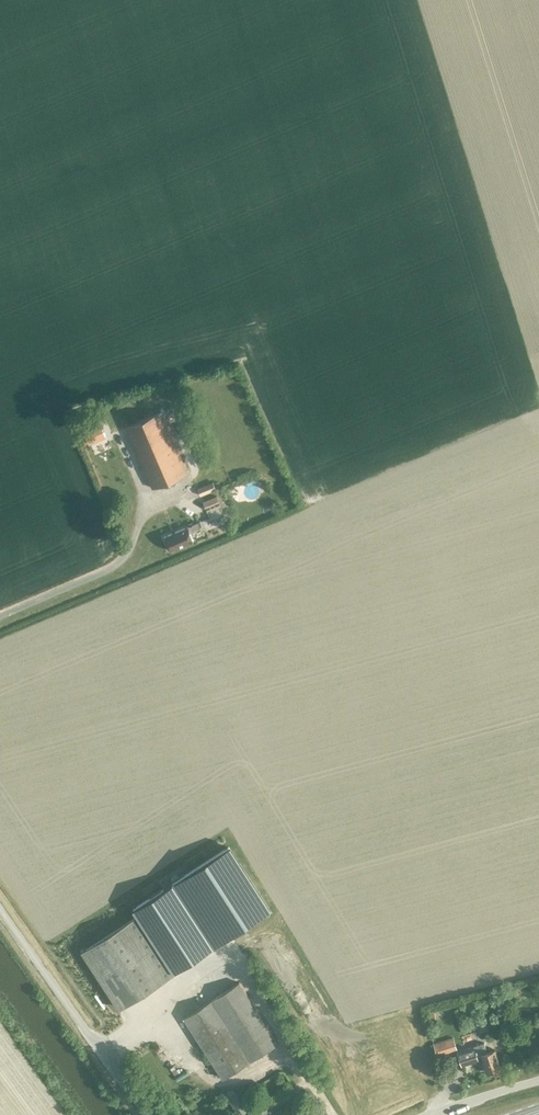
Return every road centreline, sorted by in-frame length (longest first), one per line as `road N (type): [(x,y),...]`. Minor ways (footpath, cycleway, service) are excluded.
road 1 (unclassified): [(148,1114),(0,909)]

